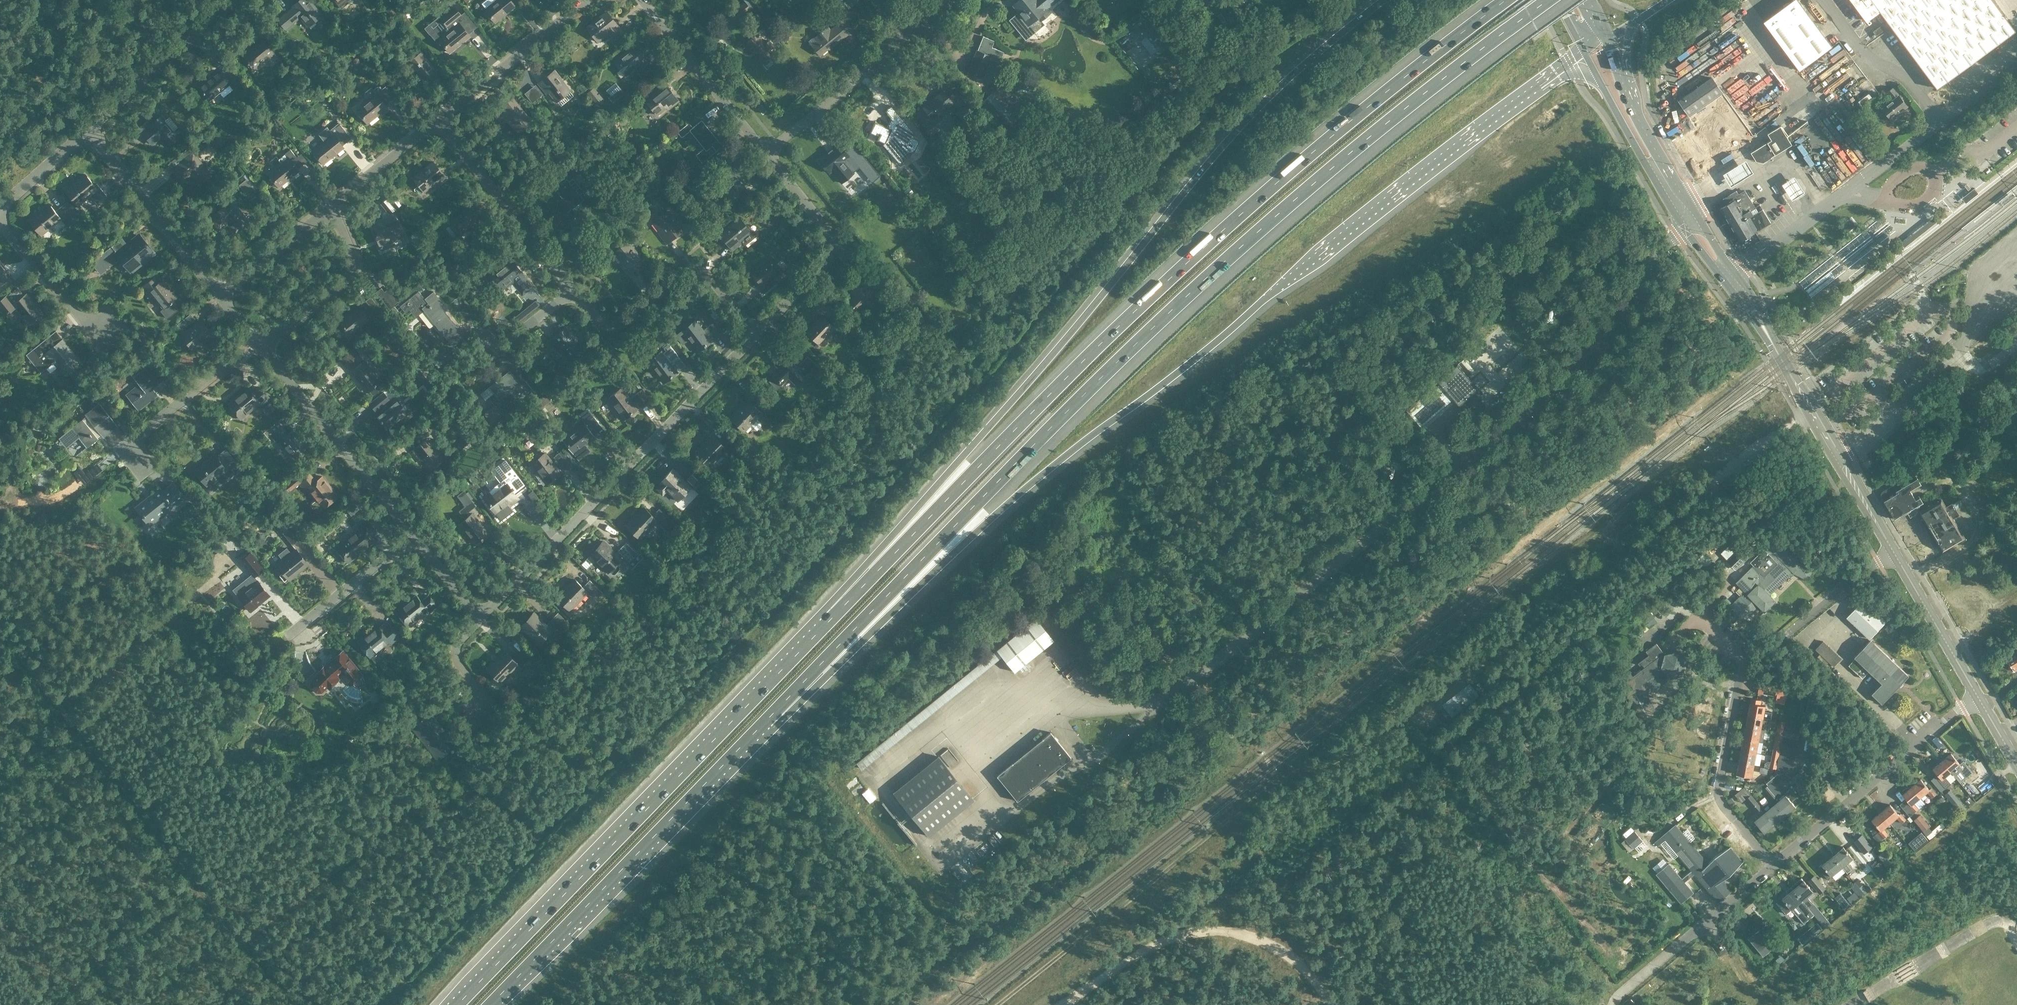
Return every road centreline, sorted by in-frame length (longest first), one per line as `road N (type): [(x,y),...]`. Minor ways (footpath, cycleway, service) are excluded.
road 1 (motorway): [(766,722),(1165,316),(1348,155),(1549,0)]
road 2 (motorway): [(766,722),(1020,494),(1584,51)]
road 3 (motorway): [(1506,0),(1335,134),(1147,300),(827,623)]
road 4 (motorway): [(1385,0),(1237,131),(827,623)]
road 5 (track): [(1814,413),(1751,456),(1709,462),(1658,483),(1229,820)]
road 6 (unclassified): [(1237,645),(1598,351),(1688,218)]
road 7 (track): [(1751,456),(1419,716),(1336,762),(1289,772)]
road 8 (motorway): [(827,623),(458,1004)]
road 9 (track): [(299,1004),(243,944),(0,629)]
road 10 (unclassified): [(1774,866),(1719,798),(1740,681),(1893,551)]
road 11 (residential): [(481,619),(758,334)]
road 12 (motorway): [(491,1004),(766,722)]
road 13 (track): [(1331,1004),(1288,958),(1255,938),(1216,929),(1180,935),(1127,960),(1066,1004)]
road 14 (track): [(998,1004),(1229,820)]
road 15 (unclassified): [(1774,866),(1980,699)]
road 16 (unclassified): [(1728,275),(1940,123)]
road 17 (residential): [(758,334),(708,276),(693,270),(615,326),(599,322),(574,290)]
road 18 (residential): [(412,536),(262,348)]
road 19 (residential): [(758,334),(836,250),(769,151)]
road 20 (residential): [(574,290),(438,121)]
road 21 (primary): [(1839,458),(1728,275)]
road 22 (residential): [(221,297),(86,132)]
road 23 (track): [(1184,687),(1141,597),(1127,585),(1092,600),(1058,645)]
road 24 (unclassified): [(1613,1004),(1774,866)]
road 25 (residential): [(86,132),(235,0)]
road 26 (residential): [(769,151),(642,0)]
road 27 (primary): [(1584,51),(1646,163),(1688,218)]
road 28 (residential): [(438,121),(588,0)]
road 29 (residential): [(143,469),(132,456),(139,436),(257,342)]
road 30 (residential): [(262,348),(352,272),(353,256),(331,206)]
road 31 (residential): [(769,151),(904,42)]
road 32 (unclassified): [(1940,123),(1912,84),(1861,51),(1824,0)]
road 33 (primary): [(1980,699),(1893,551)]
road 34 (residential): [(106,345),(0,219)]
road 35 (residential): [(293,632),(412,536)]
road 36 (residential): [(221,297),(331,206)]
road 37 (residential): [(331,206),(438,121)]
road 38 (primary): [(1688,218),(1629,97)]

